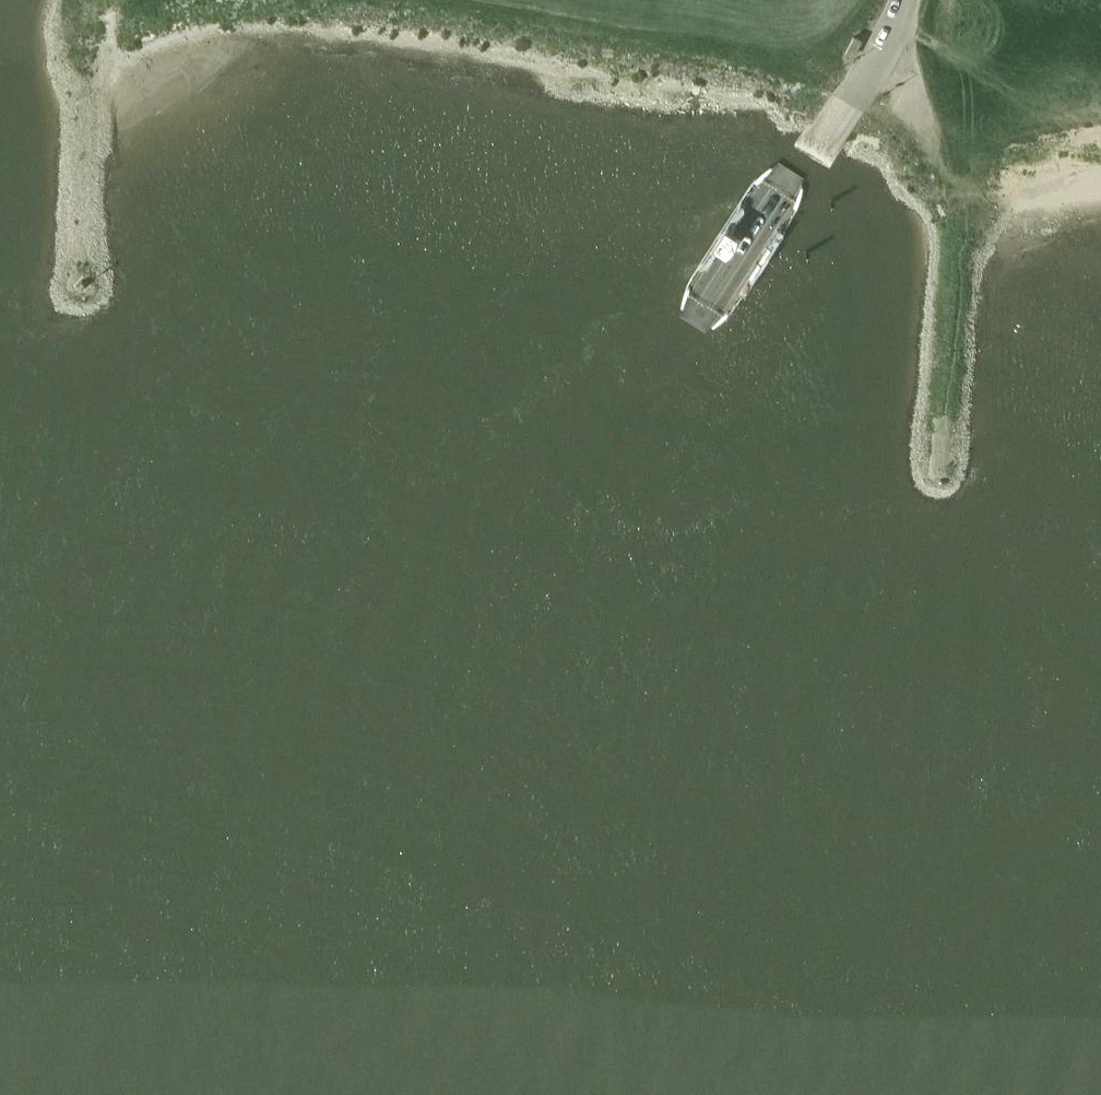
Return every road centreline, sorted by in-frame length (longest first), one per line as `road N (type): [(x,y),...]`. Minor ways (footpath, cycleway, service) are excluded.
road 1 (tertiary): [(833,130),(887,52),(902,0)]

